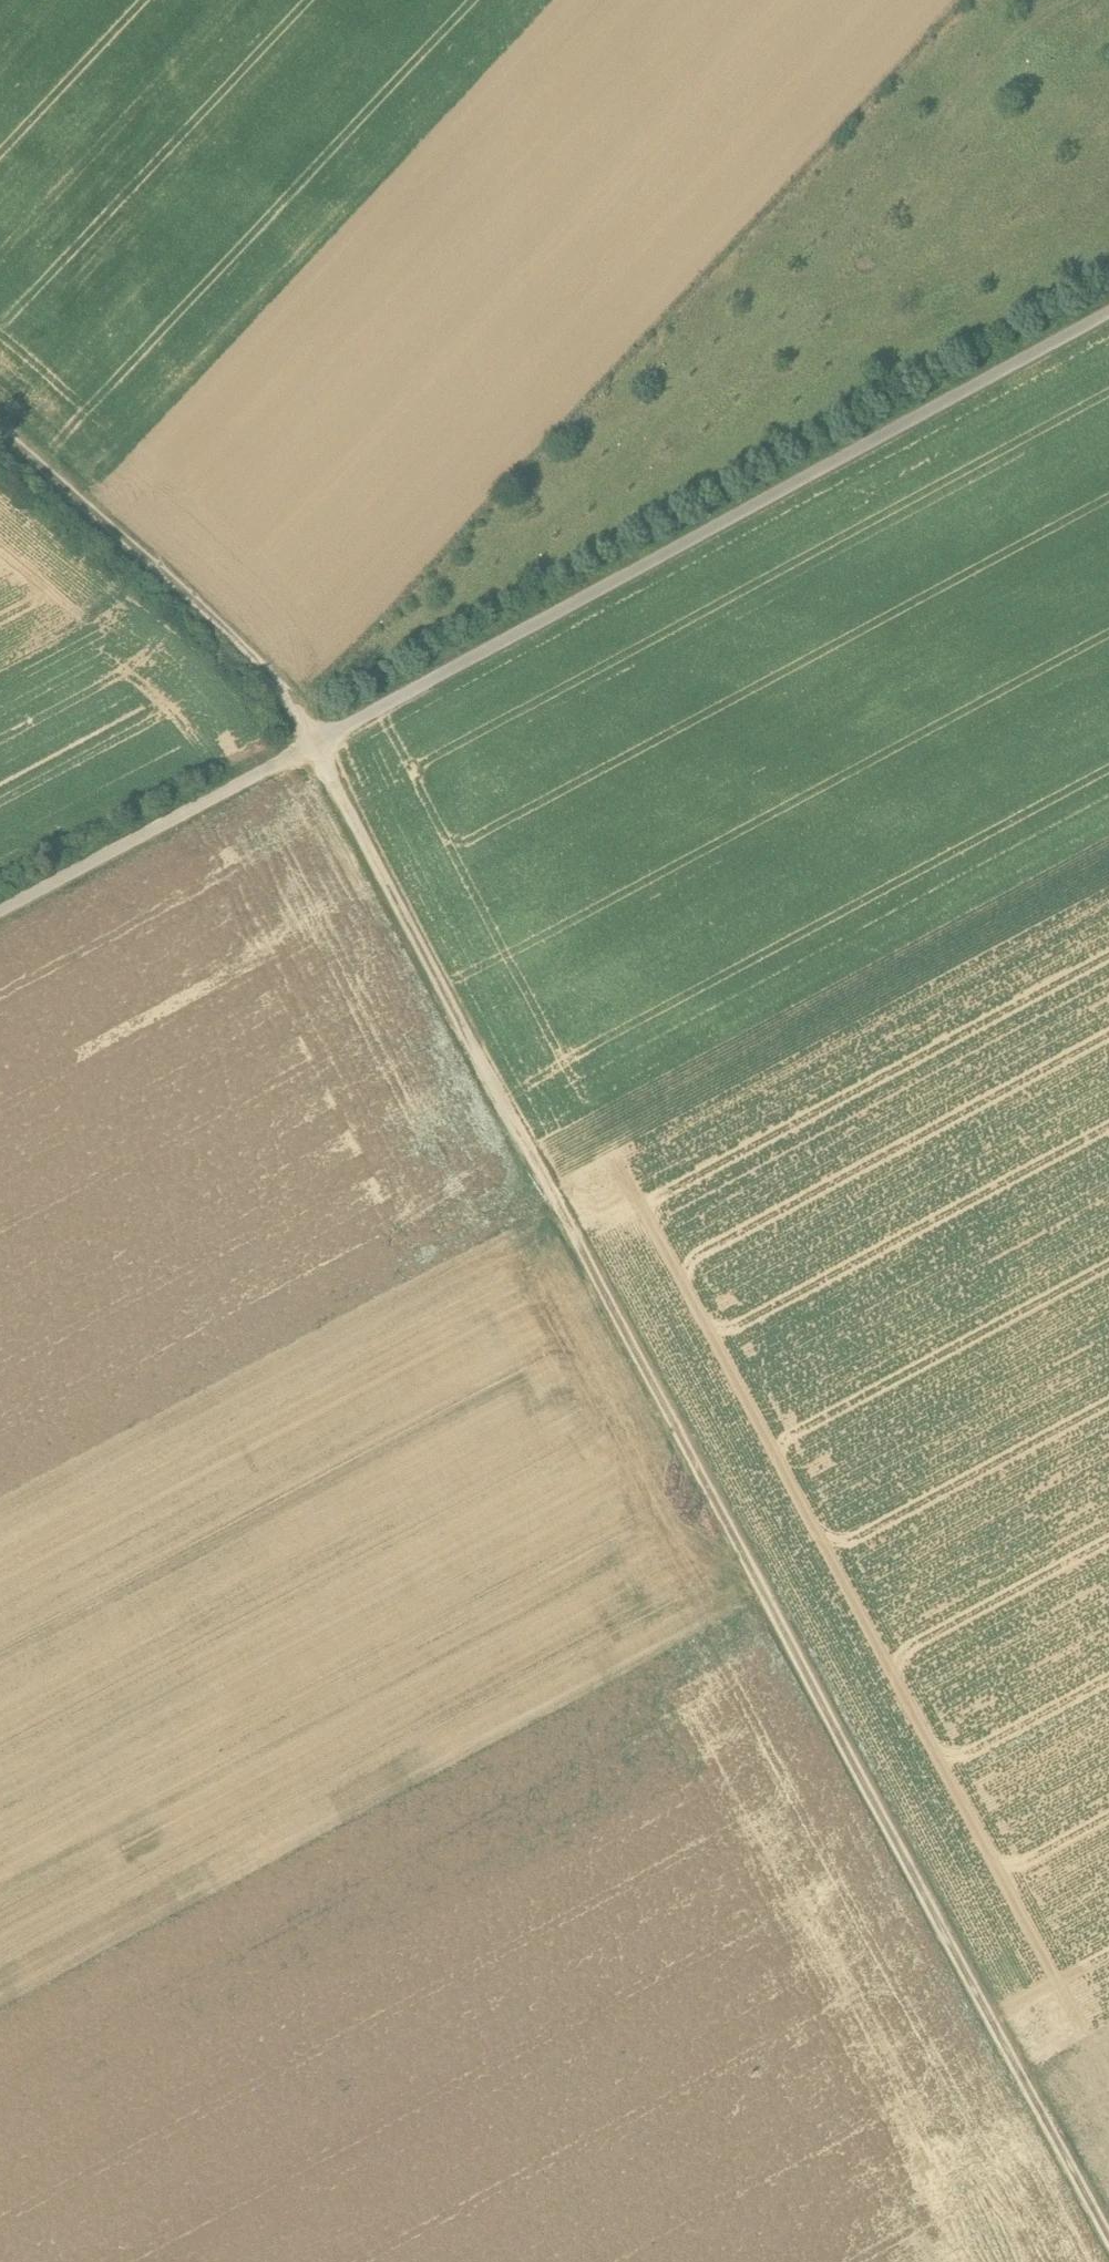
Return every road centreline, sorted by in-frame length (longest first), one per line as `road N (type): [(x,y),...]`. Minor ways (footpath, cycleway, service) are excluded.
road 1 (track): [(312,741),(1108,2241)]
road 2 (track): [(1108,314),(312,741)]
road 3 (track): [(0,437),(261,663),(312,741)]
road 4 (track): [(312,741),(0,909)]

